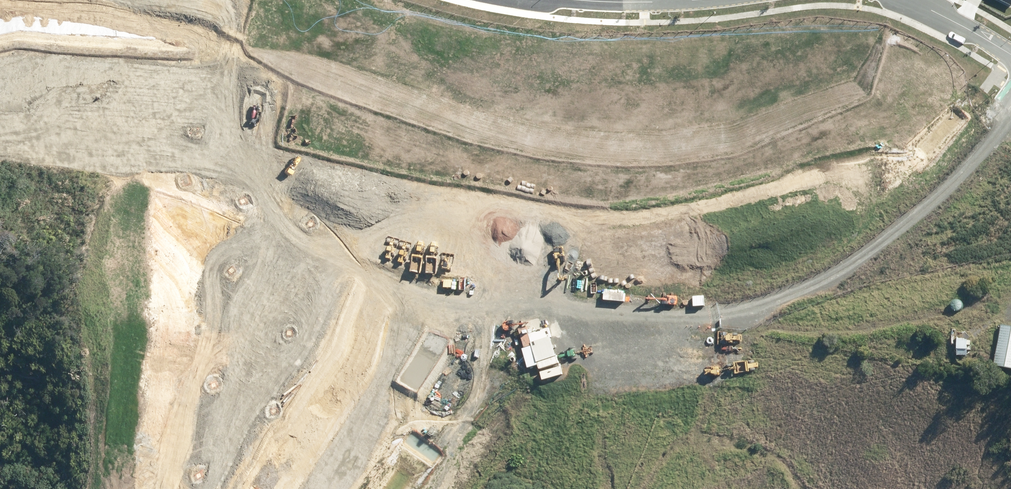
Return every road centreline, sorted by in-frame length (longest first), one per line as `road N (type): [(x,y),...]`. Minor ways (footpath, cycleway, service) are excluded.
road 1 (residential): [(548,331),(574,310),(686,304),(767,285),(897,221),(1010,94)]
road 2 (residential): [(183,164),(442,245),(548,331)]
road 3 (residential): [(0,129),(183,164)]
road 4 (residential): [(222,0),(183,164)]
road 5 (unclassified): [(418,488),(507,364)]

